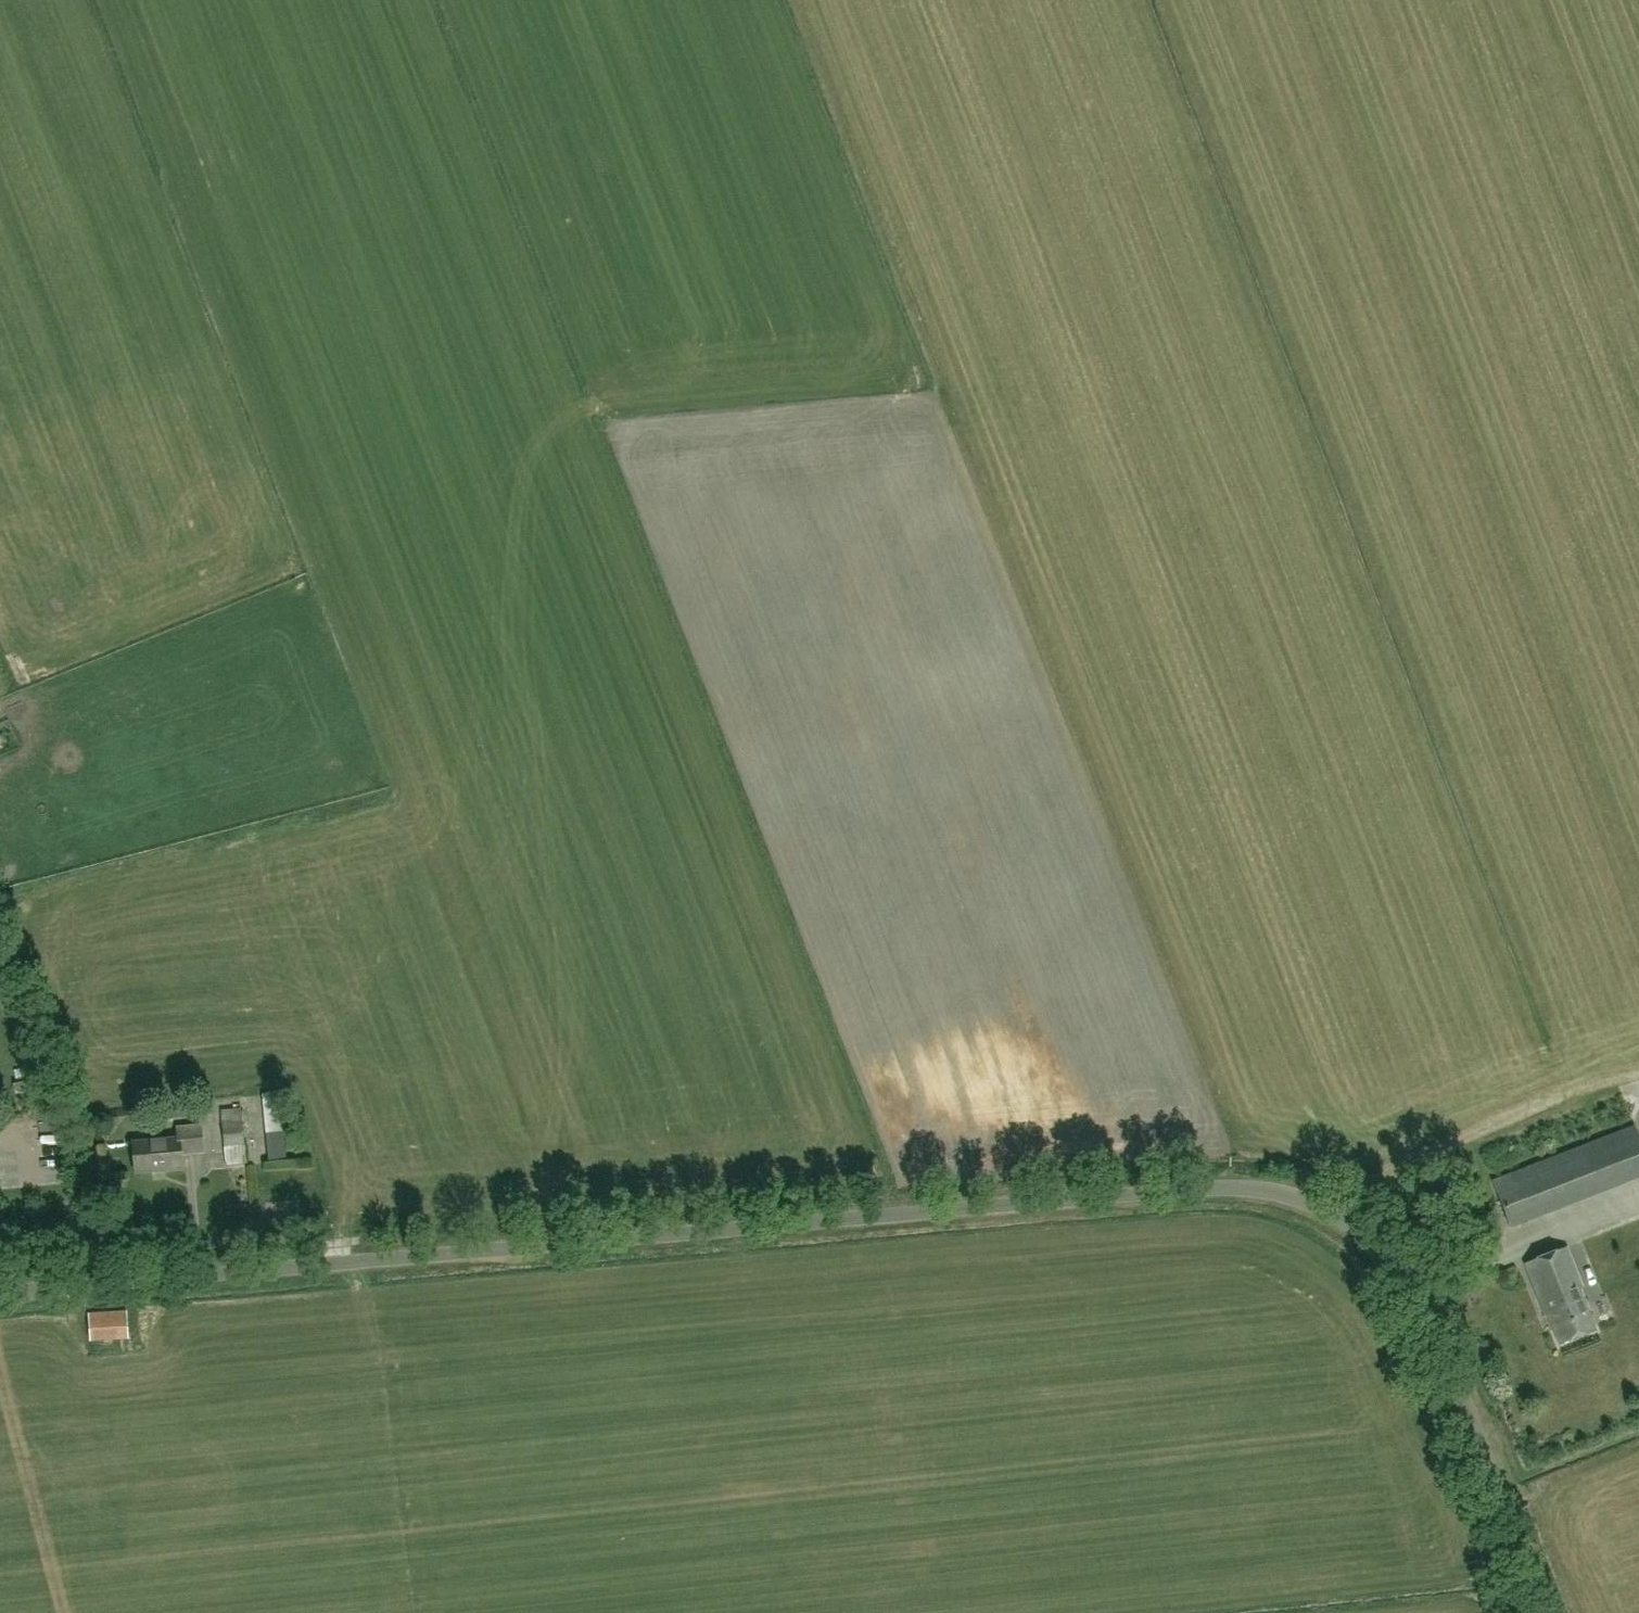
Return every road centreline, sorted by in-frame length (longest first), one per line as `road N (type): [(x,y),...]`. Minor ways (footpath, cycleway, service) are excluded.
road 1 (unclassified): [(1547,1612),(1435,1328),(1399,1267),(1369,1235),(1319,1204),(1270,1191),(1172,1189),(0,1300)]

